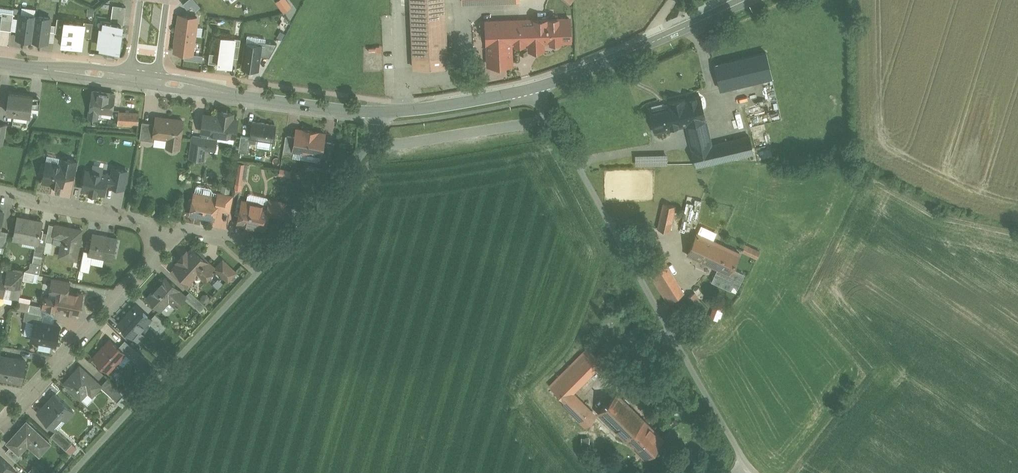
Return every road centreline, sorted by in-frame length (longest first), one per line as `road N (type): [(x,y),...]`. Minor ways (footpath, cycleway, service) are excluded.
road 1 (unclassified): [(531,90),(741,464)]
road 2 (unclassified): [(263,265),(91,450),(78,472)]
road 3 (residential): [(169,231),(156,257),(0,423)]
road 4 (tertiary): [(746,0),(531,90)]
road 5 (tertiary): [(386,113),(299,107),(159,82)]
road 6 (unclassified): [(386,113),(358,158),(263,265)]
road 7 (residential): [(0,193),(169,231)]
road 8 (tertiary): [(531,90),(386,113)]
road 9 (tertiary): [(129,78),(0,63)]

